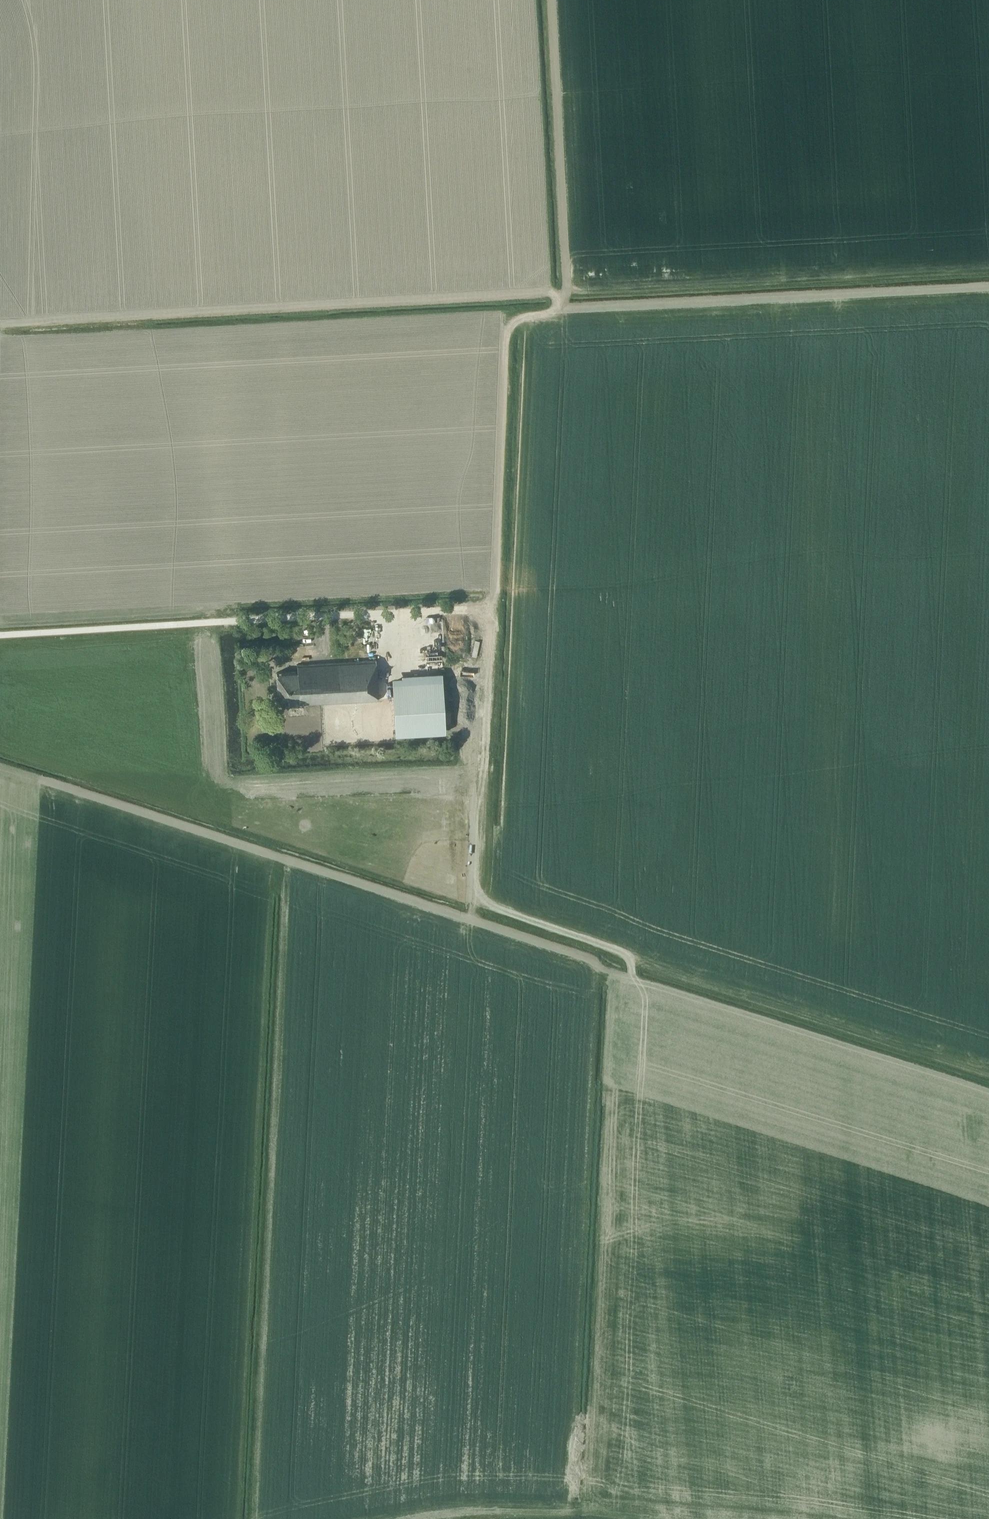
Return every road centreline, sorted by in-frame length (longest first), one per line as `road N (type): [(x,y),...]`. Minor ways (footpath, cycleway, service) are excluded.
road 1 (track): [(485,608),(490,650),(463,686),(476,898),(623,953),(632,974)]
road 2 (track): [(467,610),(485,608),(495,595),(510,327),(550,313),(558,293)]

